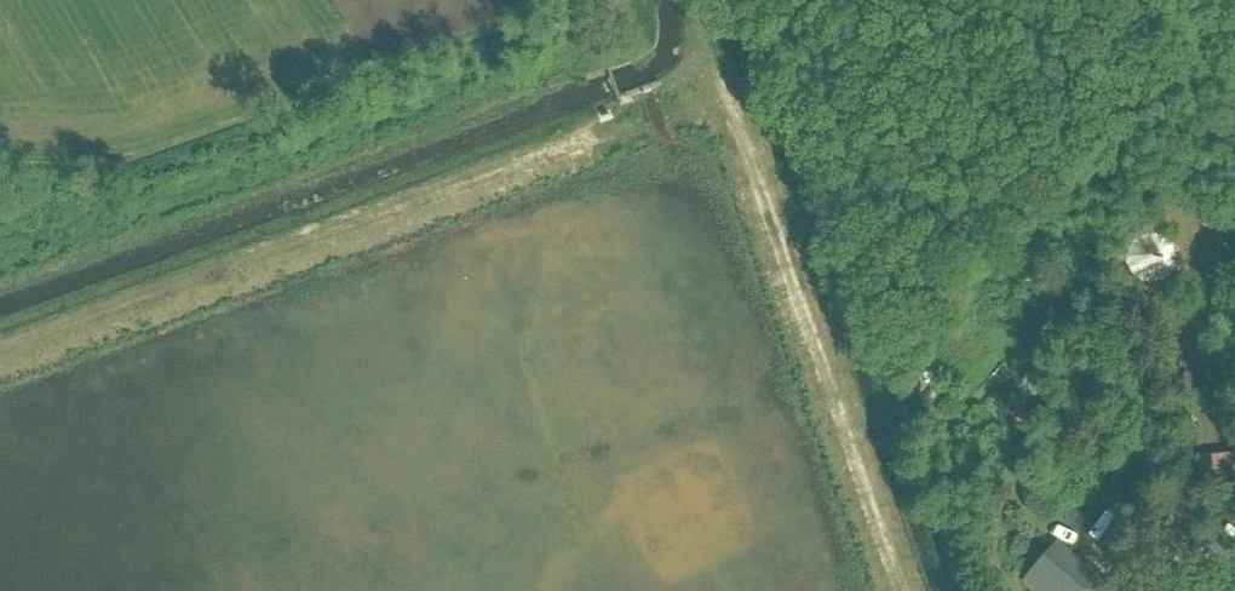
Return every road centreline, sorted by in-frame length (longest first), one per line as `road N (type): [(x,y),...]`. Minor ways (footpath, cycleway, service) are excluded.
road 1 (track): [(707,57),(623,98),(619,141),(0,365)]
road 2 (track): [(900,590),(707,57)]

